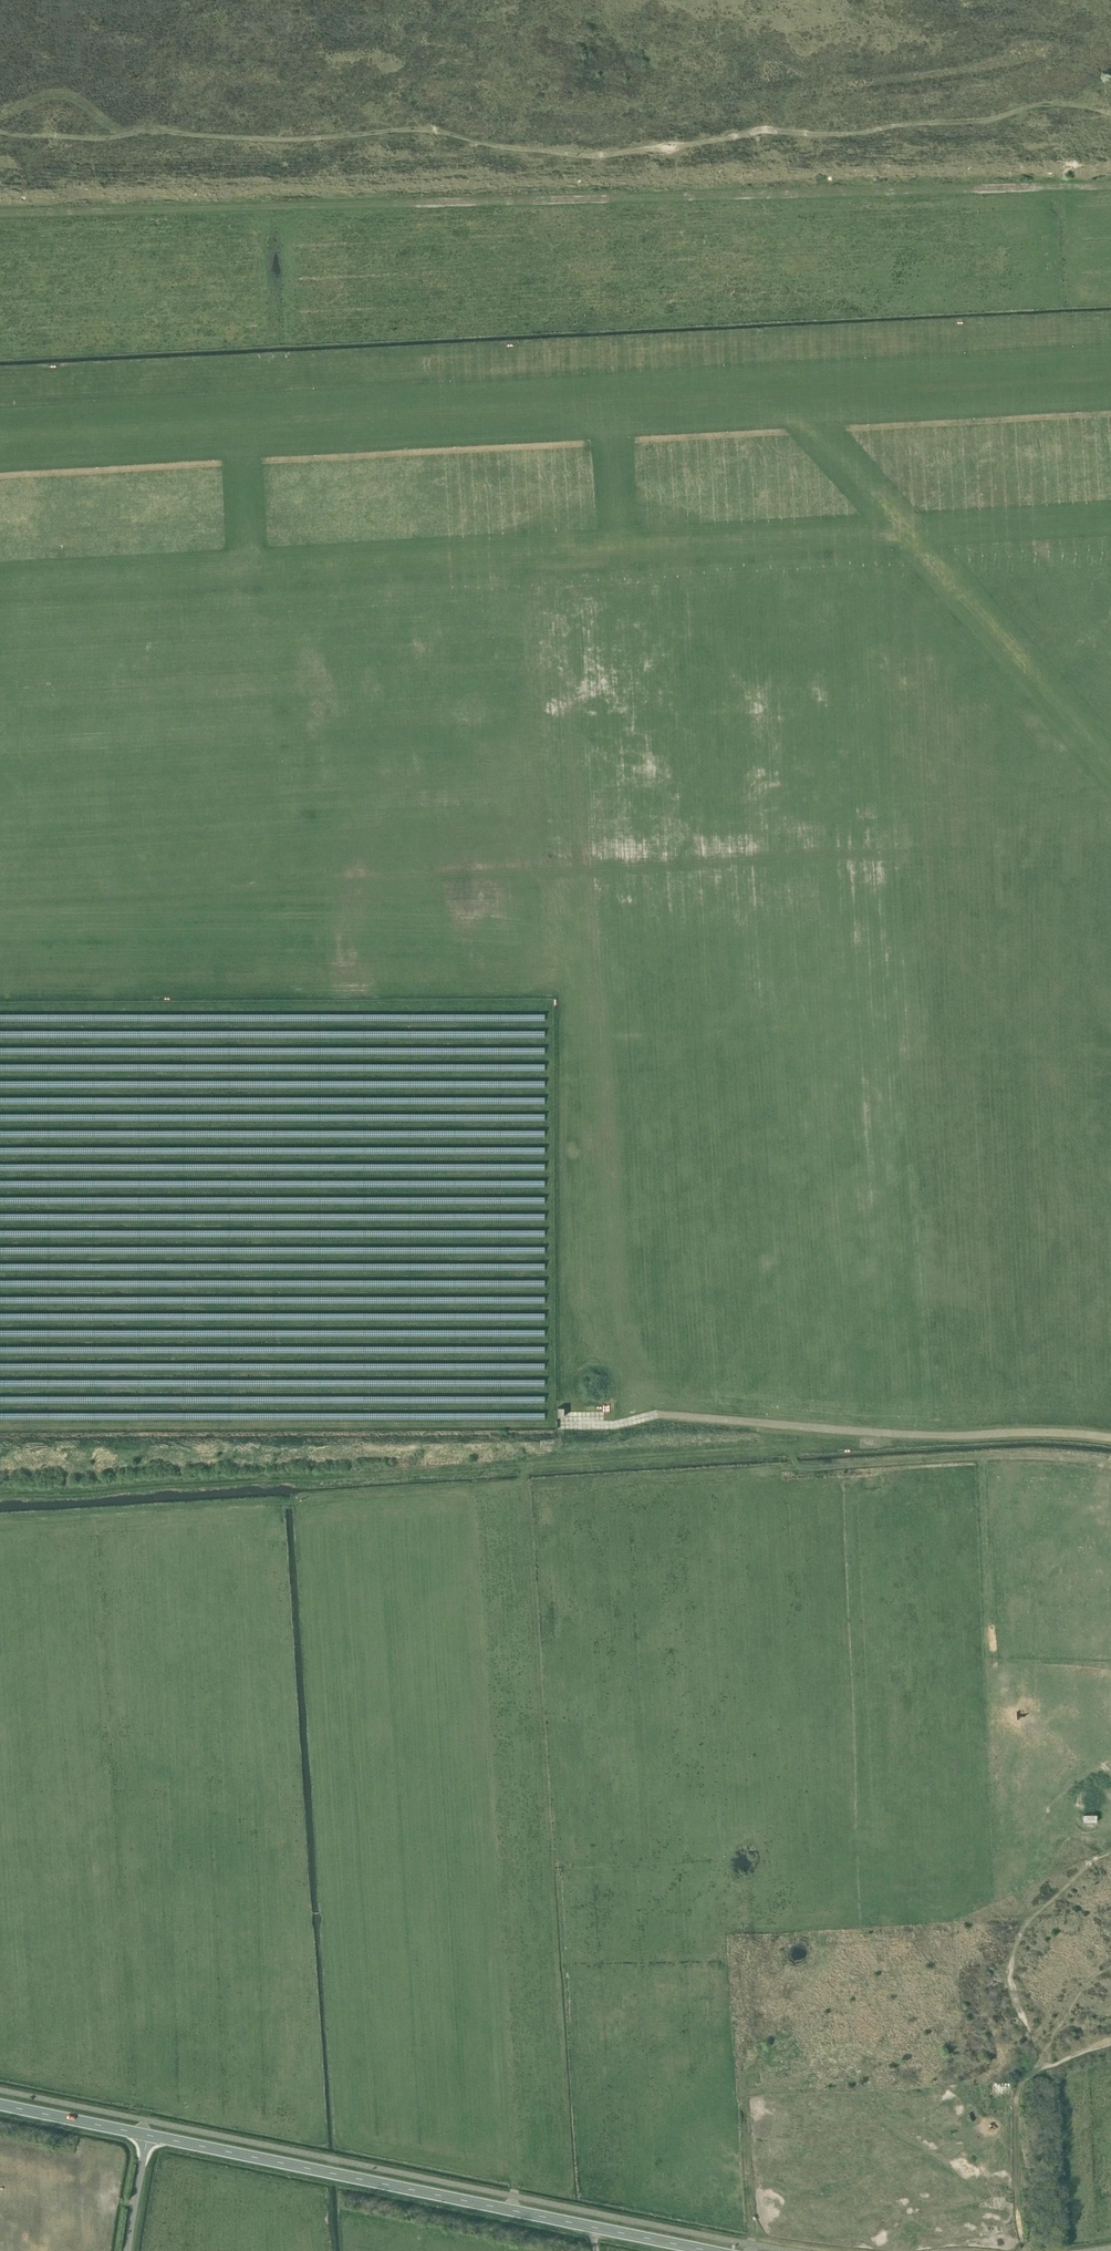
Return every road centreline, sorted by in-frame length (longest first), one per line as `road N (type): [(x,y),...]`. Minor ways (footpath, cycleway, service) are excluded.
road 1 (secondary): [(705,2250),(149,2137)]
road 2 (secondary): [(149,2137),(0,2105)]

